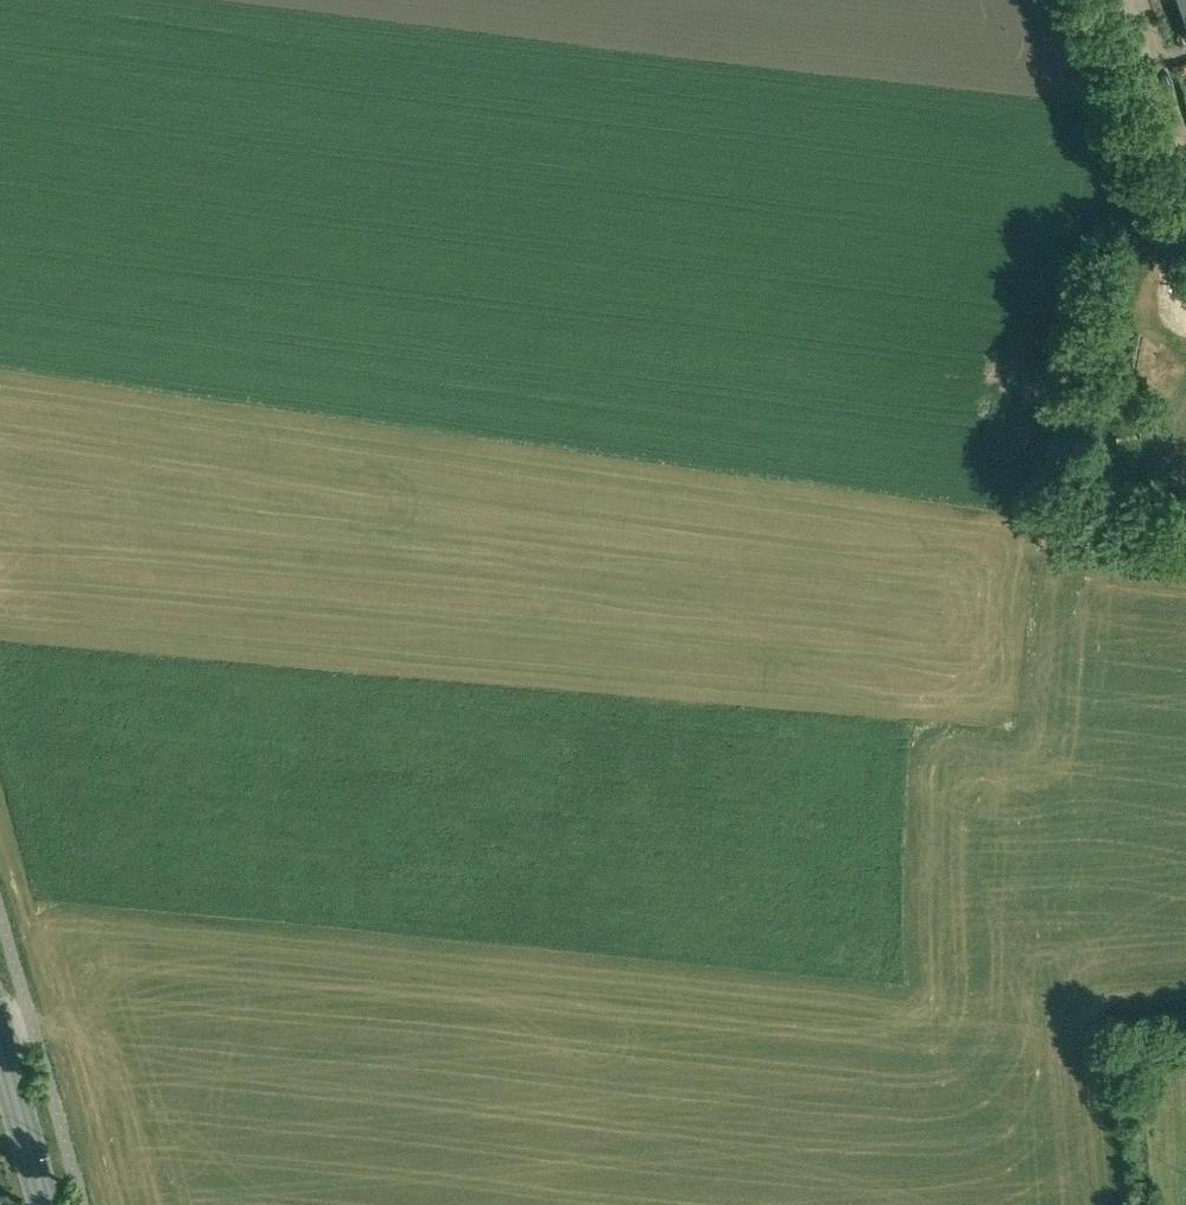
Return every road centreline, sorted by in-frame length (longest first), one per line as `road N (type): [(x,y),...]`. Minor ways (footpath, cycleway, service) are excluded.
road 1 (residential): [(1185,182),(1120,0)]
road 2 (primary): [(44,1204),(0,1053)]

